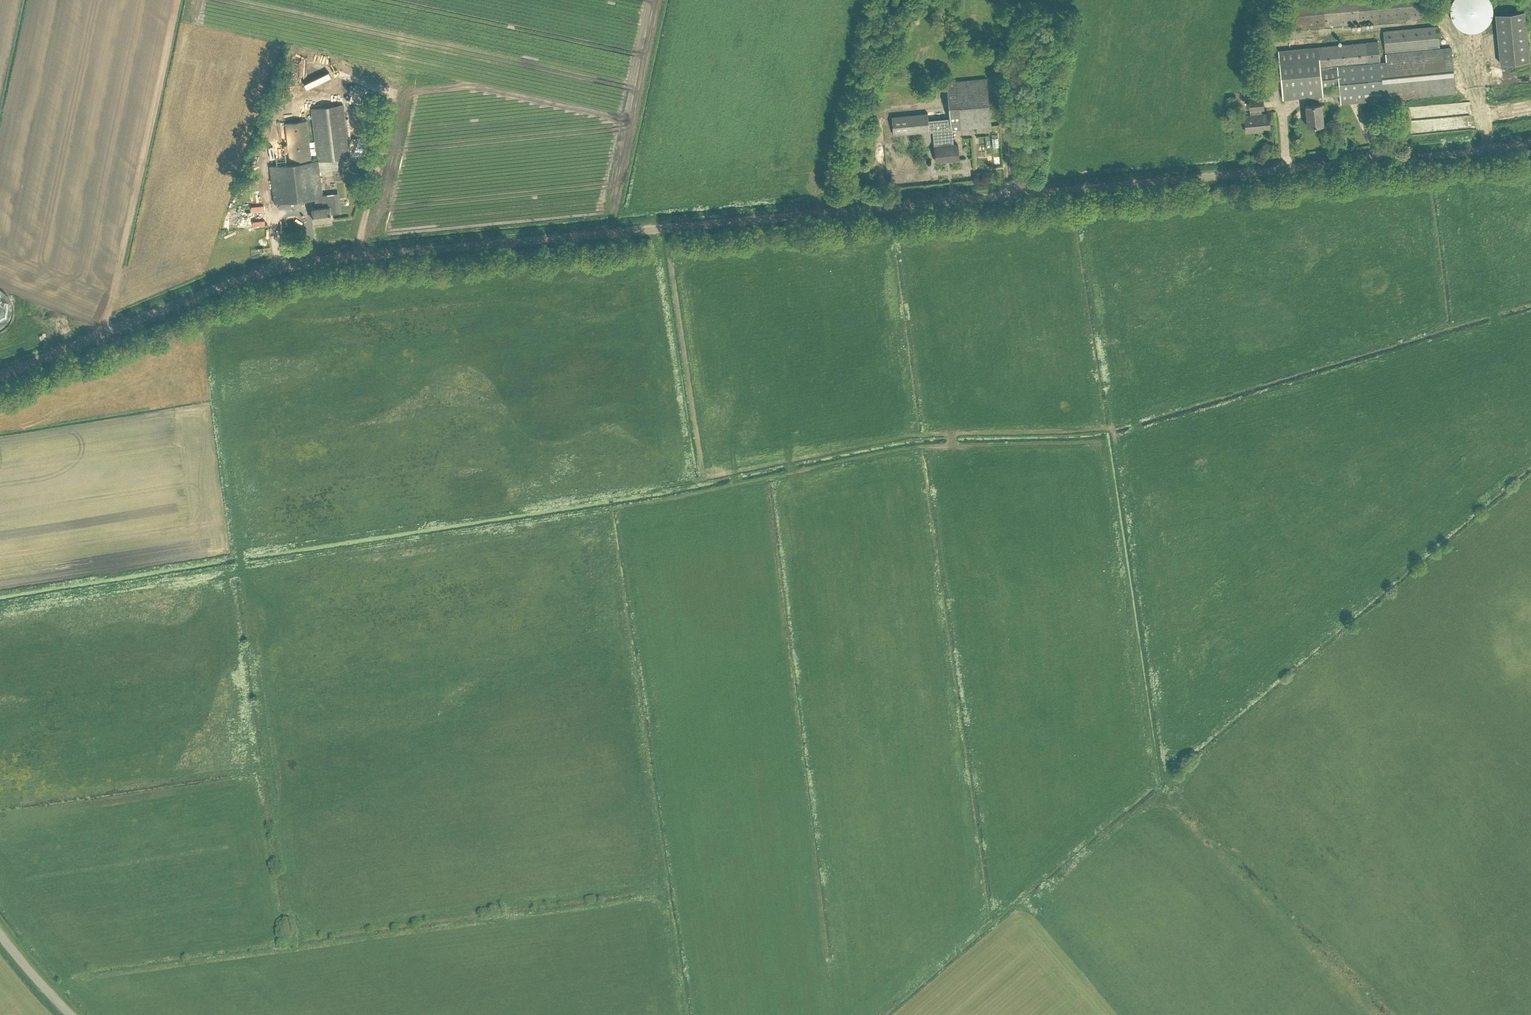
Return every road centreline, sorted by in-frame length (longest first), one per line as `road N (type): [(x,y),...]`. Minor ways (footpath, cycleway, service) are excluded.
road 1 (unclassified): [(0,374),(281,266),(1530,141)]
road 2 (track): [(114,328),(183,0)]
road 3 (track): [(415,0),(354,256)]

